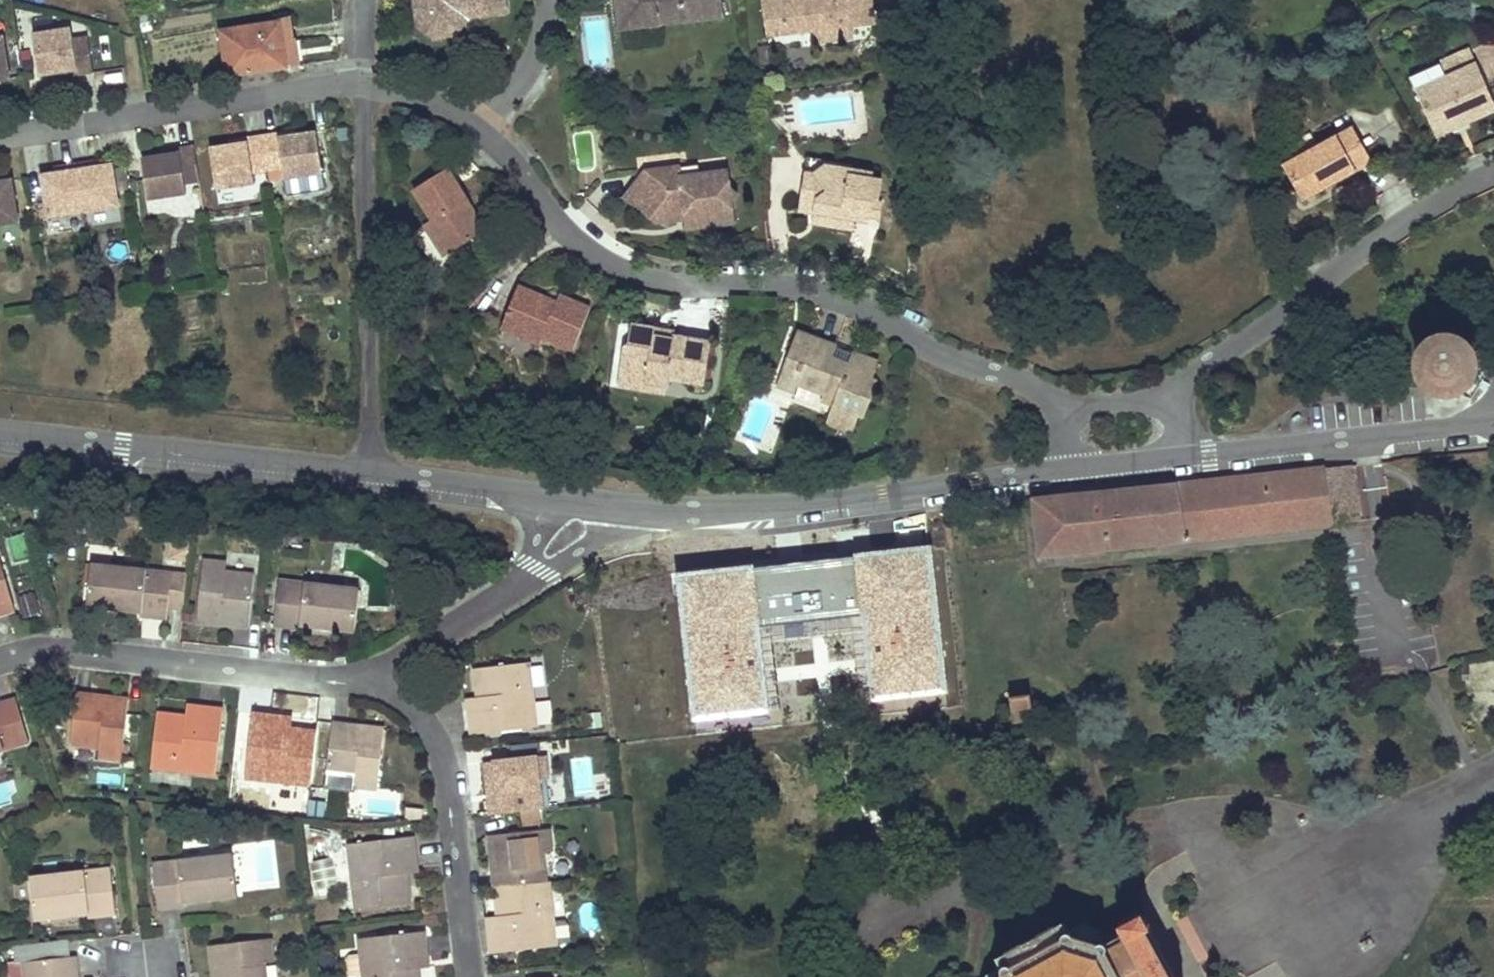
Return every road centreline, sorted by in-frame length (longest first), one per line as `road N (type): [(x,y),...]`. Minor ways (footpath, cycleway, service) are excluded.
road 1 (residential): [(478,130),(565,230),(615,265),(659,281),(781,286),(833,298),(940,354),(1030,385),(1071,418)]
road 2 (unclassified): [(1066,471),(808,504),(615,507)]
road 3 (residential): [(1175,409),(1202,371),(1409,220),(1493,173)]
road 4 (residential): [(369,474),(365,85)]
road 5 (unclassified): [(369,474),(0,435)]
road 6 (residential): [(0,138),(365,85)]
road 7 (residential): [(355,685),(65,652),(0,661)]
road 8 (residential): [(468,976),(440,748),(403,702),(355,685)]
road 9 (unclassified): [(1493,423),(1191,457)]
road 10 (unclassified): [(355,685),(399,664),(534,569)]
road 11 (unclassified): [(544,499),(369,474)]
road 12 (residential): [(478,130),(526,74),(552,0)]
road 13 (unclassified): [(1191,457),(1066,471)]
road 14 (residential): [(365,85),(425,100),(478,130)]

